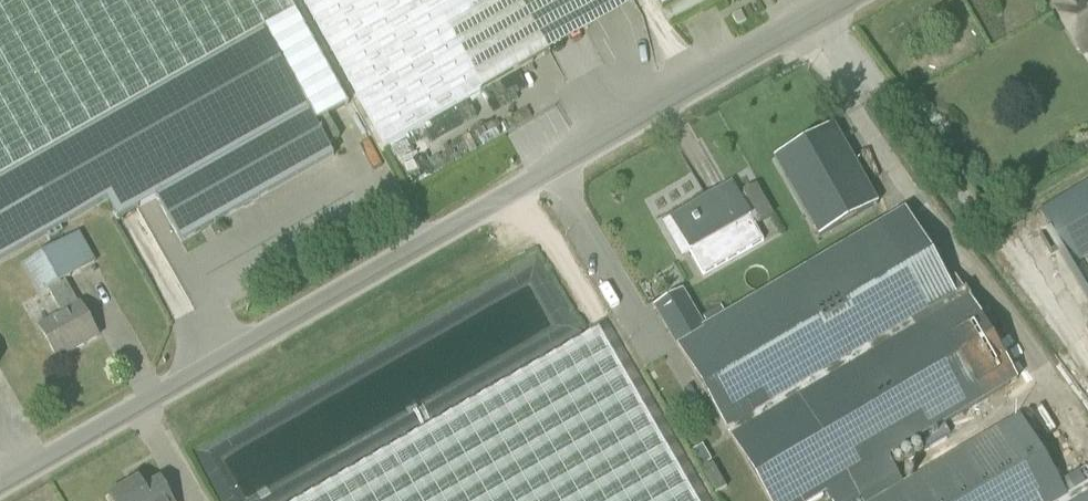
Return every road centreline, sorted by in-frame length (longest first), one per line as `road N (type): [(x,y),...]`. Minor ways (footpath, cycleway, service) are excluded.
road 1 (unclassified): [(0,489),(852,0)]

